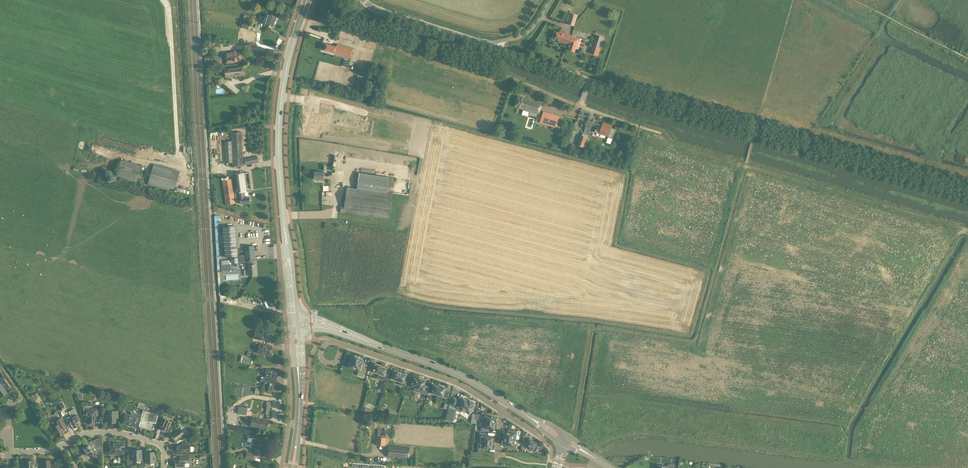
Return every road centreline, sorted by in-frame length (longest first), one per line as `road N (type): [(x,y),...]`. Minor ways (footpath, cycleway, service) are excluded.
road 1 (tertiary): [(967,194),(489,46)]
road 2 (secondary): [(295,325),(278,138),(286,68),(307,0)]
road 3 (tertiary): [(295,325),(323,326),(411,356),(508,403)]
road 4 (residential): [(503,411),(449,380),(343,345)]
road 5 (tertiary): [(489,46),(364,0)]
road 6 (residential): [(165,467),(160,443),(118,432),(65,444)]

